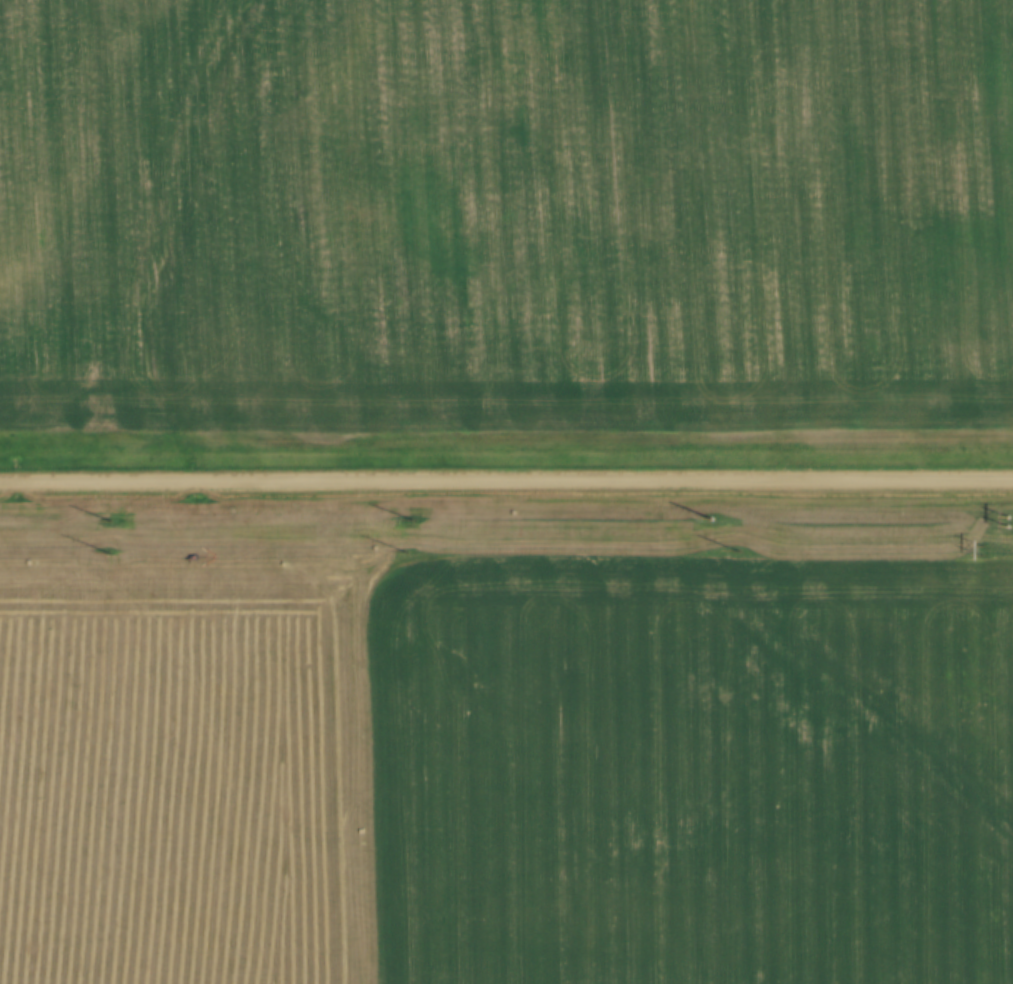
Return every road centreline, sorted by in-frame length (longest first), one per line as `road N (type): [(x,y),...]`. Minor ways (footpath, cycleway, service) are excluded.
road 1 (residential): [(0,484),(1012,480)]

